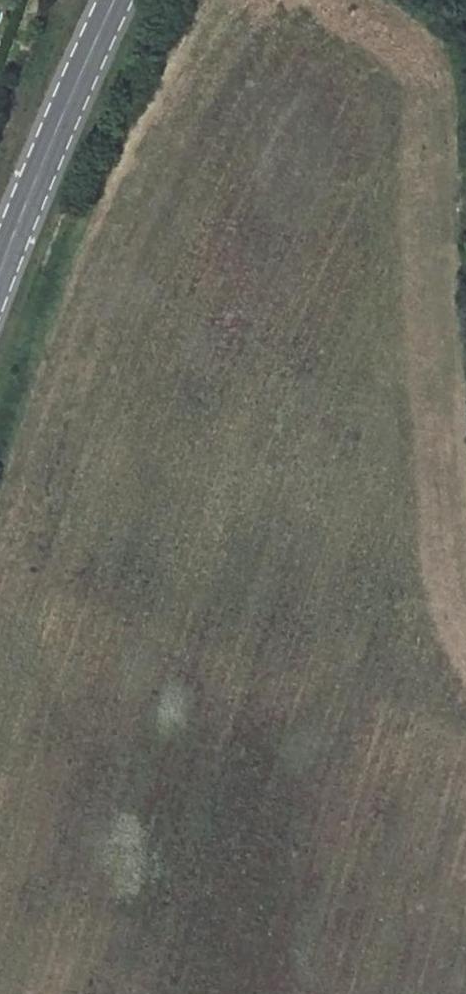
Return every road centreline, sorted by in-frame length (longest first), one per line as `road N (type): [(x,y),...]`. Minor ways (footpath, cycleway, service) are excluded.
road 1 (primary): [(117,0),(0,280)]

